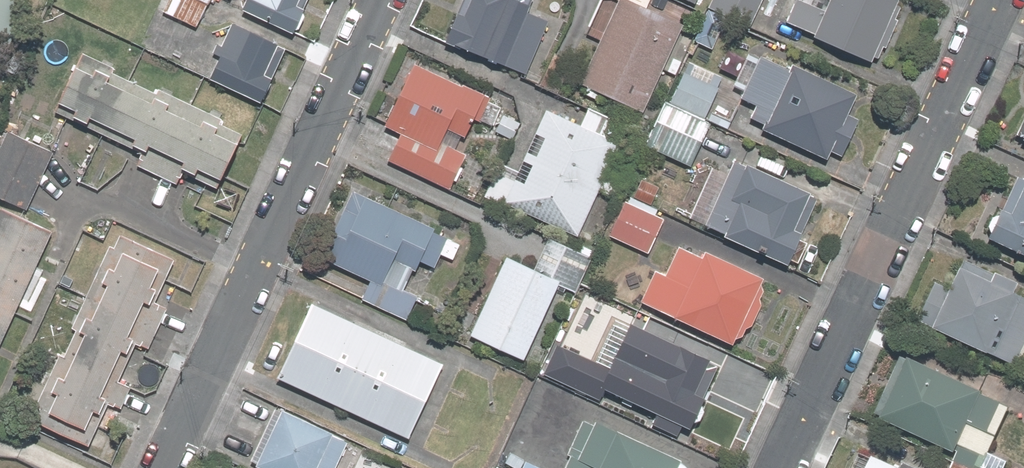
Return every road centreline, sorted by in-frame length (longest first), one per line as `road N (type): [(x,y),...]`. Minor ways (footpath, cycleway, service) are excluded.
road 1 (residential): [(380,0),(163,467)]
road 2 (residential): [(780,467),(997,0)]

